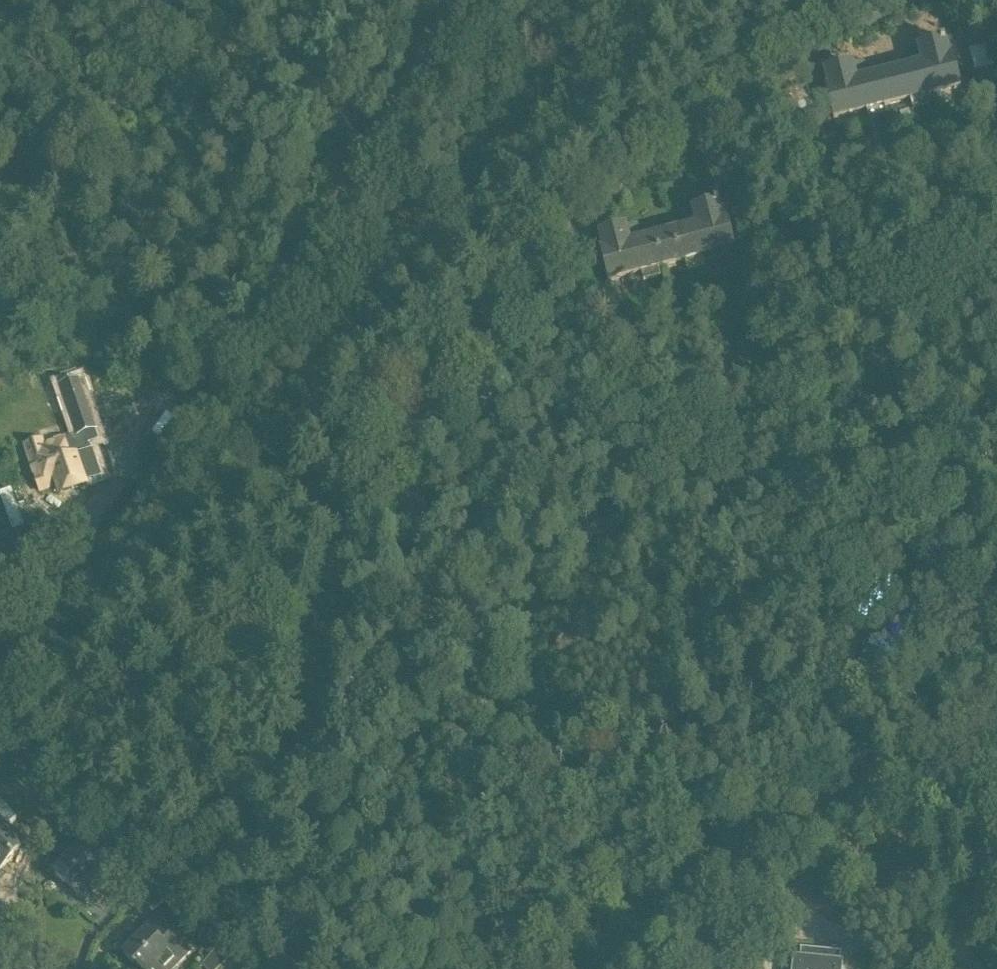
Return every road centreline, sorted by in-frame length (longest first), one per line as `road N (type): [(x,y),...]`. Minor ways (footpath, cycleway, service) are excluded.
road 1 (track): [(592,217),(482,326),(412,416),(355,521),(309,644),(285,770),(302,867),(364,968)]
road 2 (track): [(29,655),(192,424),(447,0)]

